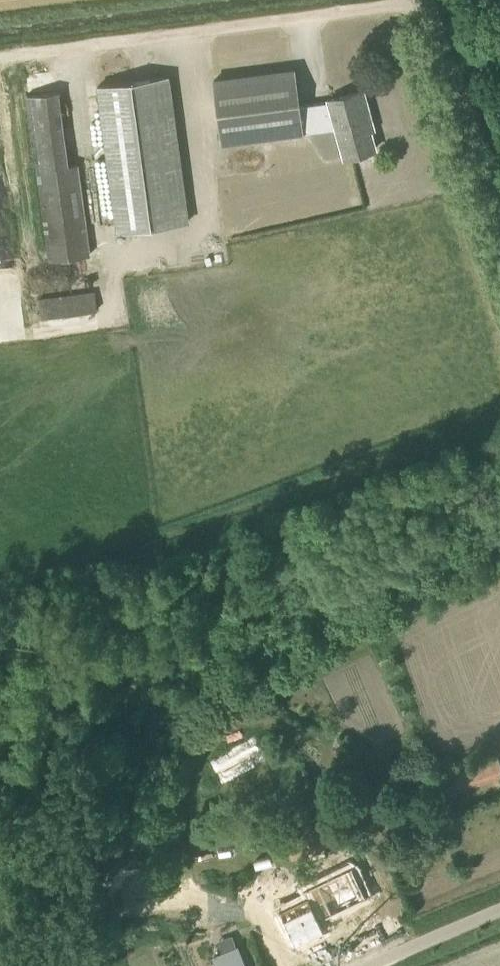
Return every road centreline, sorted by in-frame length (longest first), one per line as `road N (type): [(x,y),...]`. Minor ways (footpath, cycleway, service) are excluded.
road 1 (track): [(433,6),(0,60)]
road 2 (unclassified): [(499,202),(431,0)]
road 3 (unclassified): [(371,965),(499,911)]

